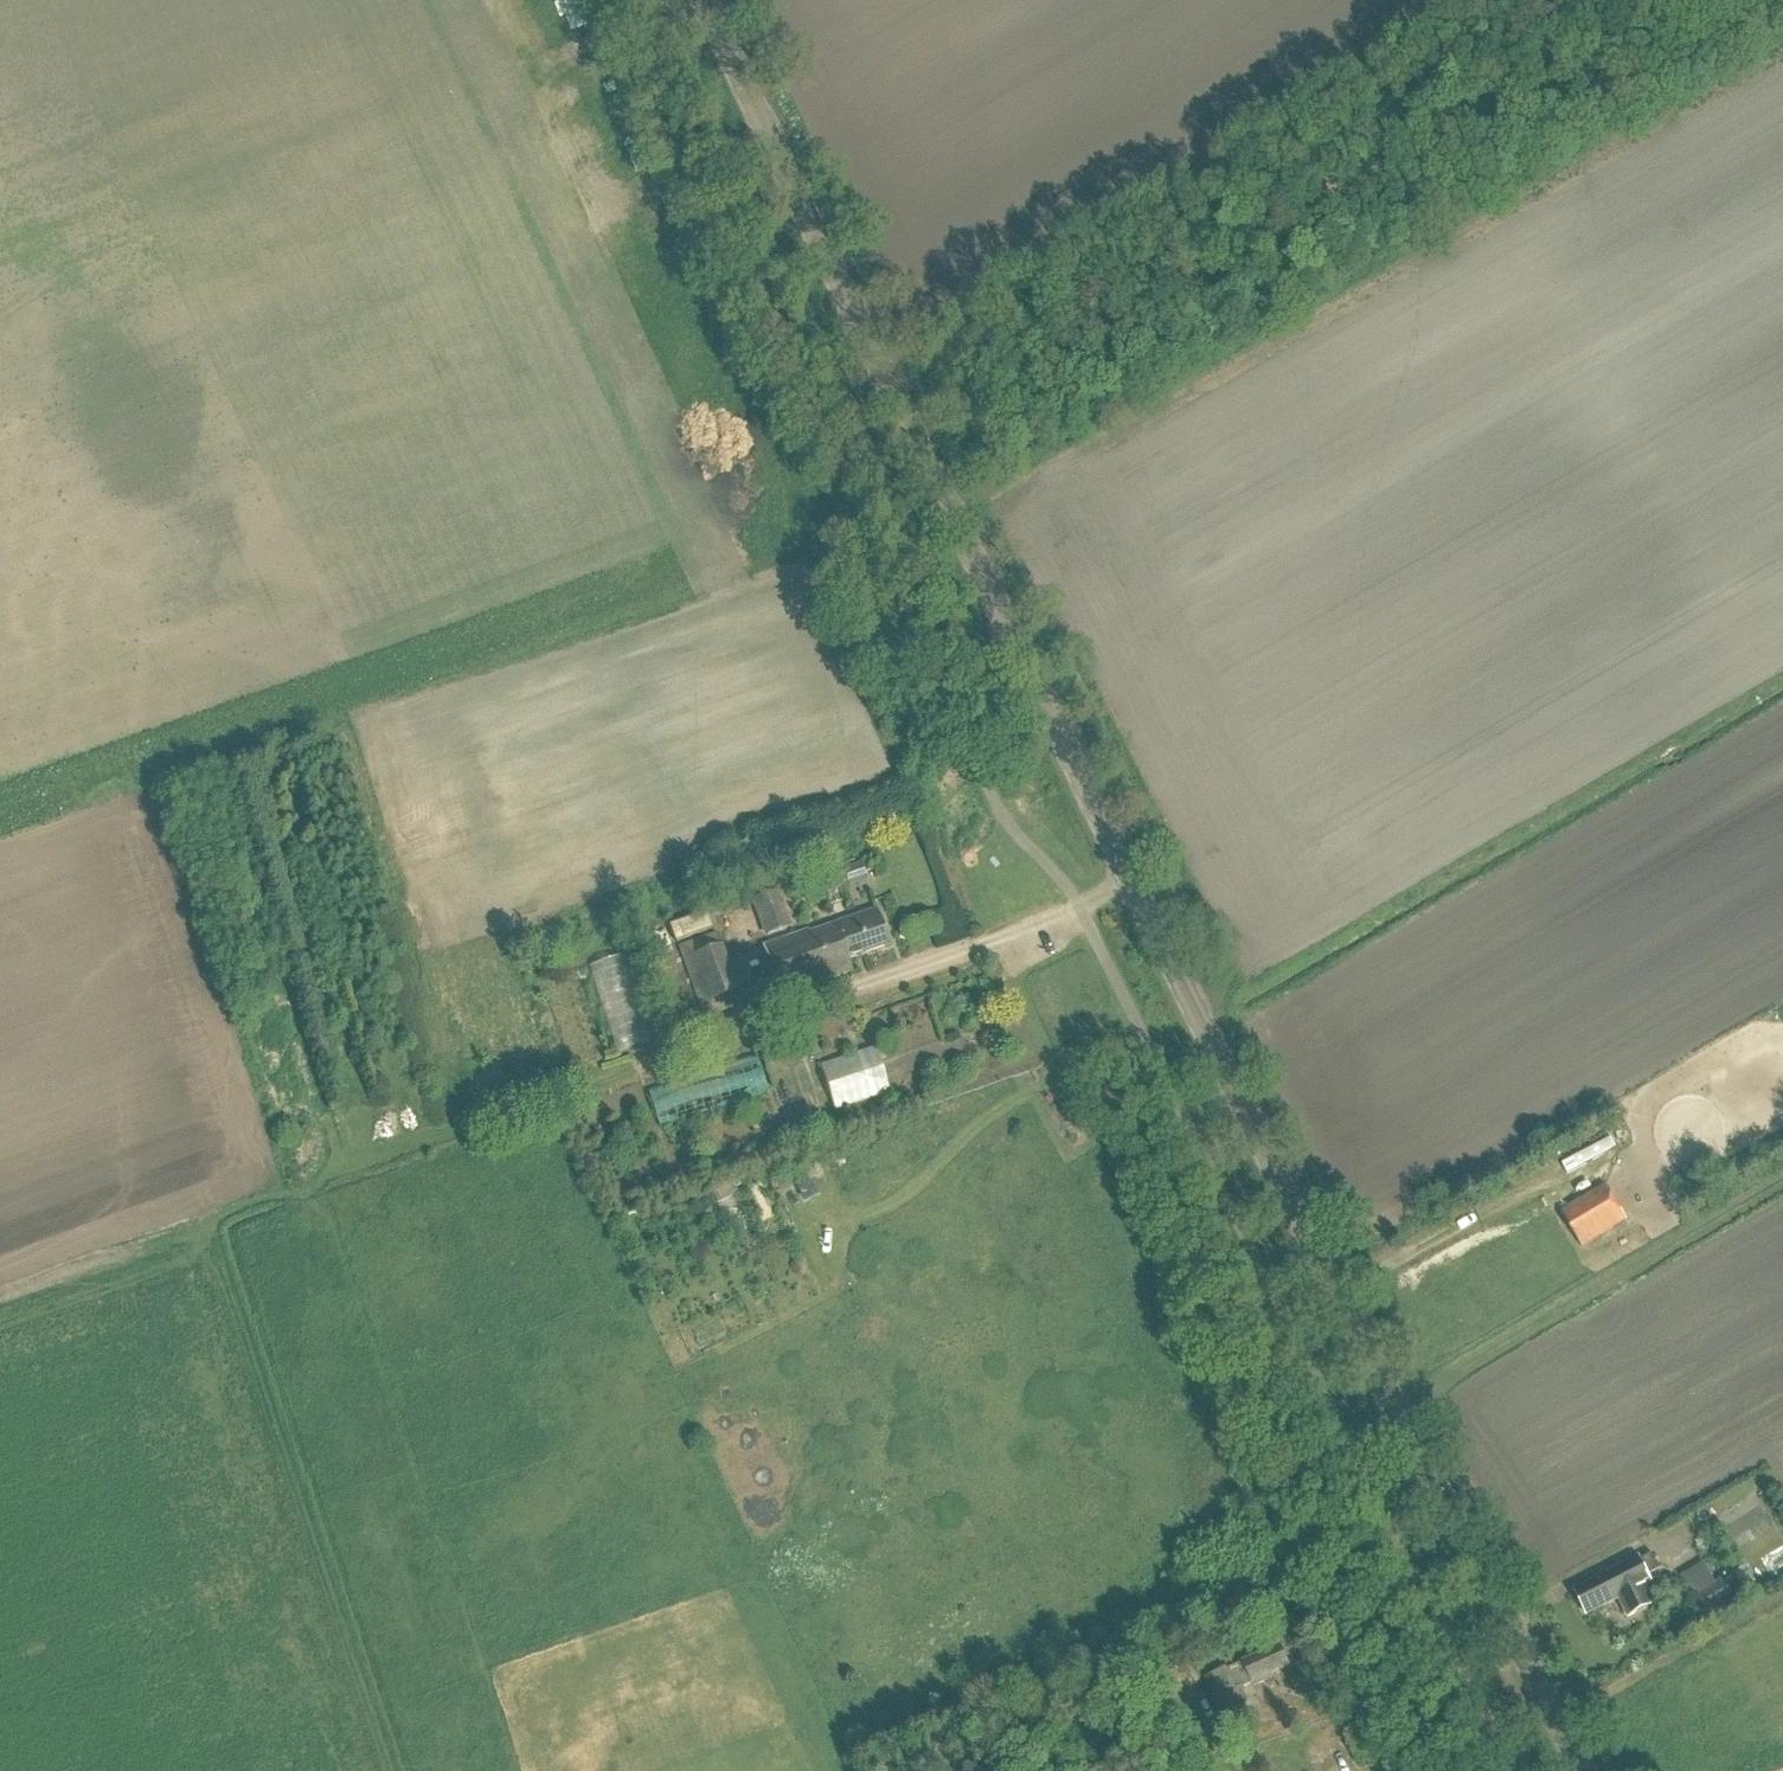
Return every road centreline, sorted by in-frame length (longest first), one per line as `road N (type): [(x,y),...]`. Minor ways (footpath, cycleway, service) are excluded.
road 1 (tertiary): [(1585,1770),(1135,883),(704,0)]
road 2 (track): [(1135,883),(0,1295)]

